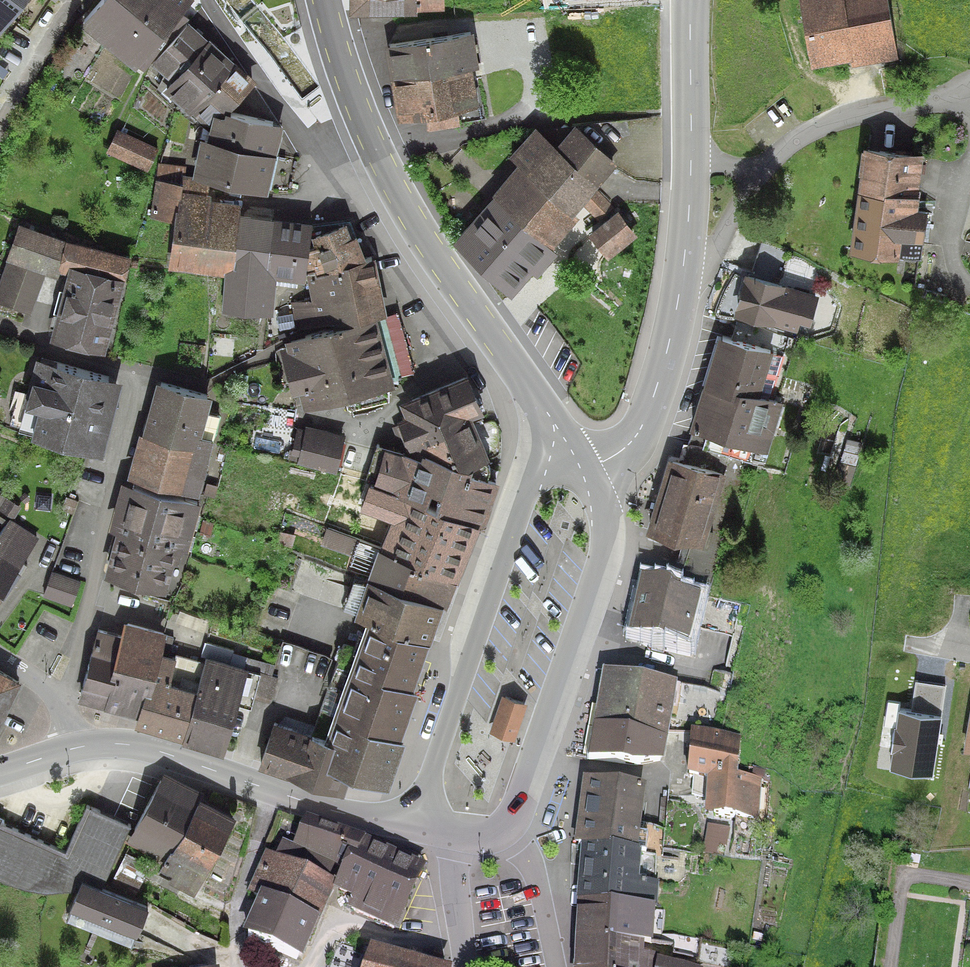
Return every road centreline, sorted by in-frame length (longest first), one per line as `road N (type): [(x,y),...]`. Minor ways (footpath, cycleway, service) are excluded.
road 1 (secondary): [(506,827),(600,574),(605,523),(588,467)]
road 2 (secondary): [(535,471),(434,766),(425,826)]
road 3 (secondary): [(425,826),(275,792),(145,748),(80,747)]
road 4 (residential): [(54,699),(131,367)]
road 5 (secondary): [(546,409),(442,268),(385,162)]
road 6 (residential): [(207,0),(312,169),(341,177),(385,162)]
road 7 (residential): [(759,172),(844,118),(969,82)]
road 8 (tertiary): [(683,269),(640,430),(588,467)]
road 9 (secondary): [(385,162),(355,101),(324,0)]
road 10 (tertiary): [(691,0),(692,157)]
road 11 (residential): [(557,966),(535,872),(506,827)]
road 12 (residential): [(0,122),(80,0)]
road 13 (residential): [(458,830),(463,966)]
road 14 (residential): [(683,269),(711,256),(759,172)]

